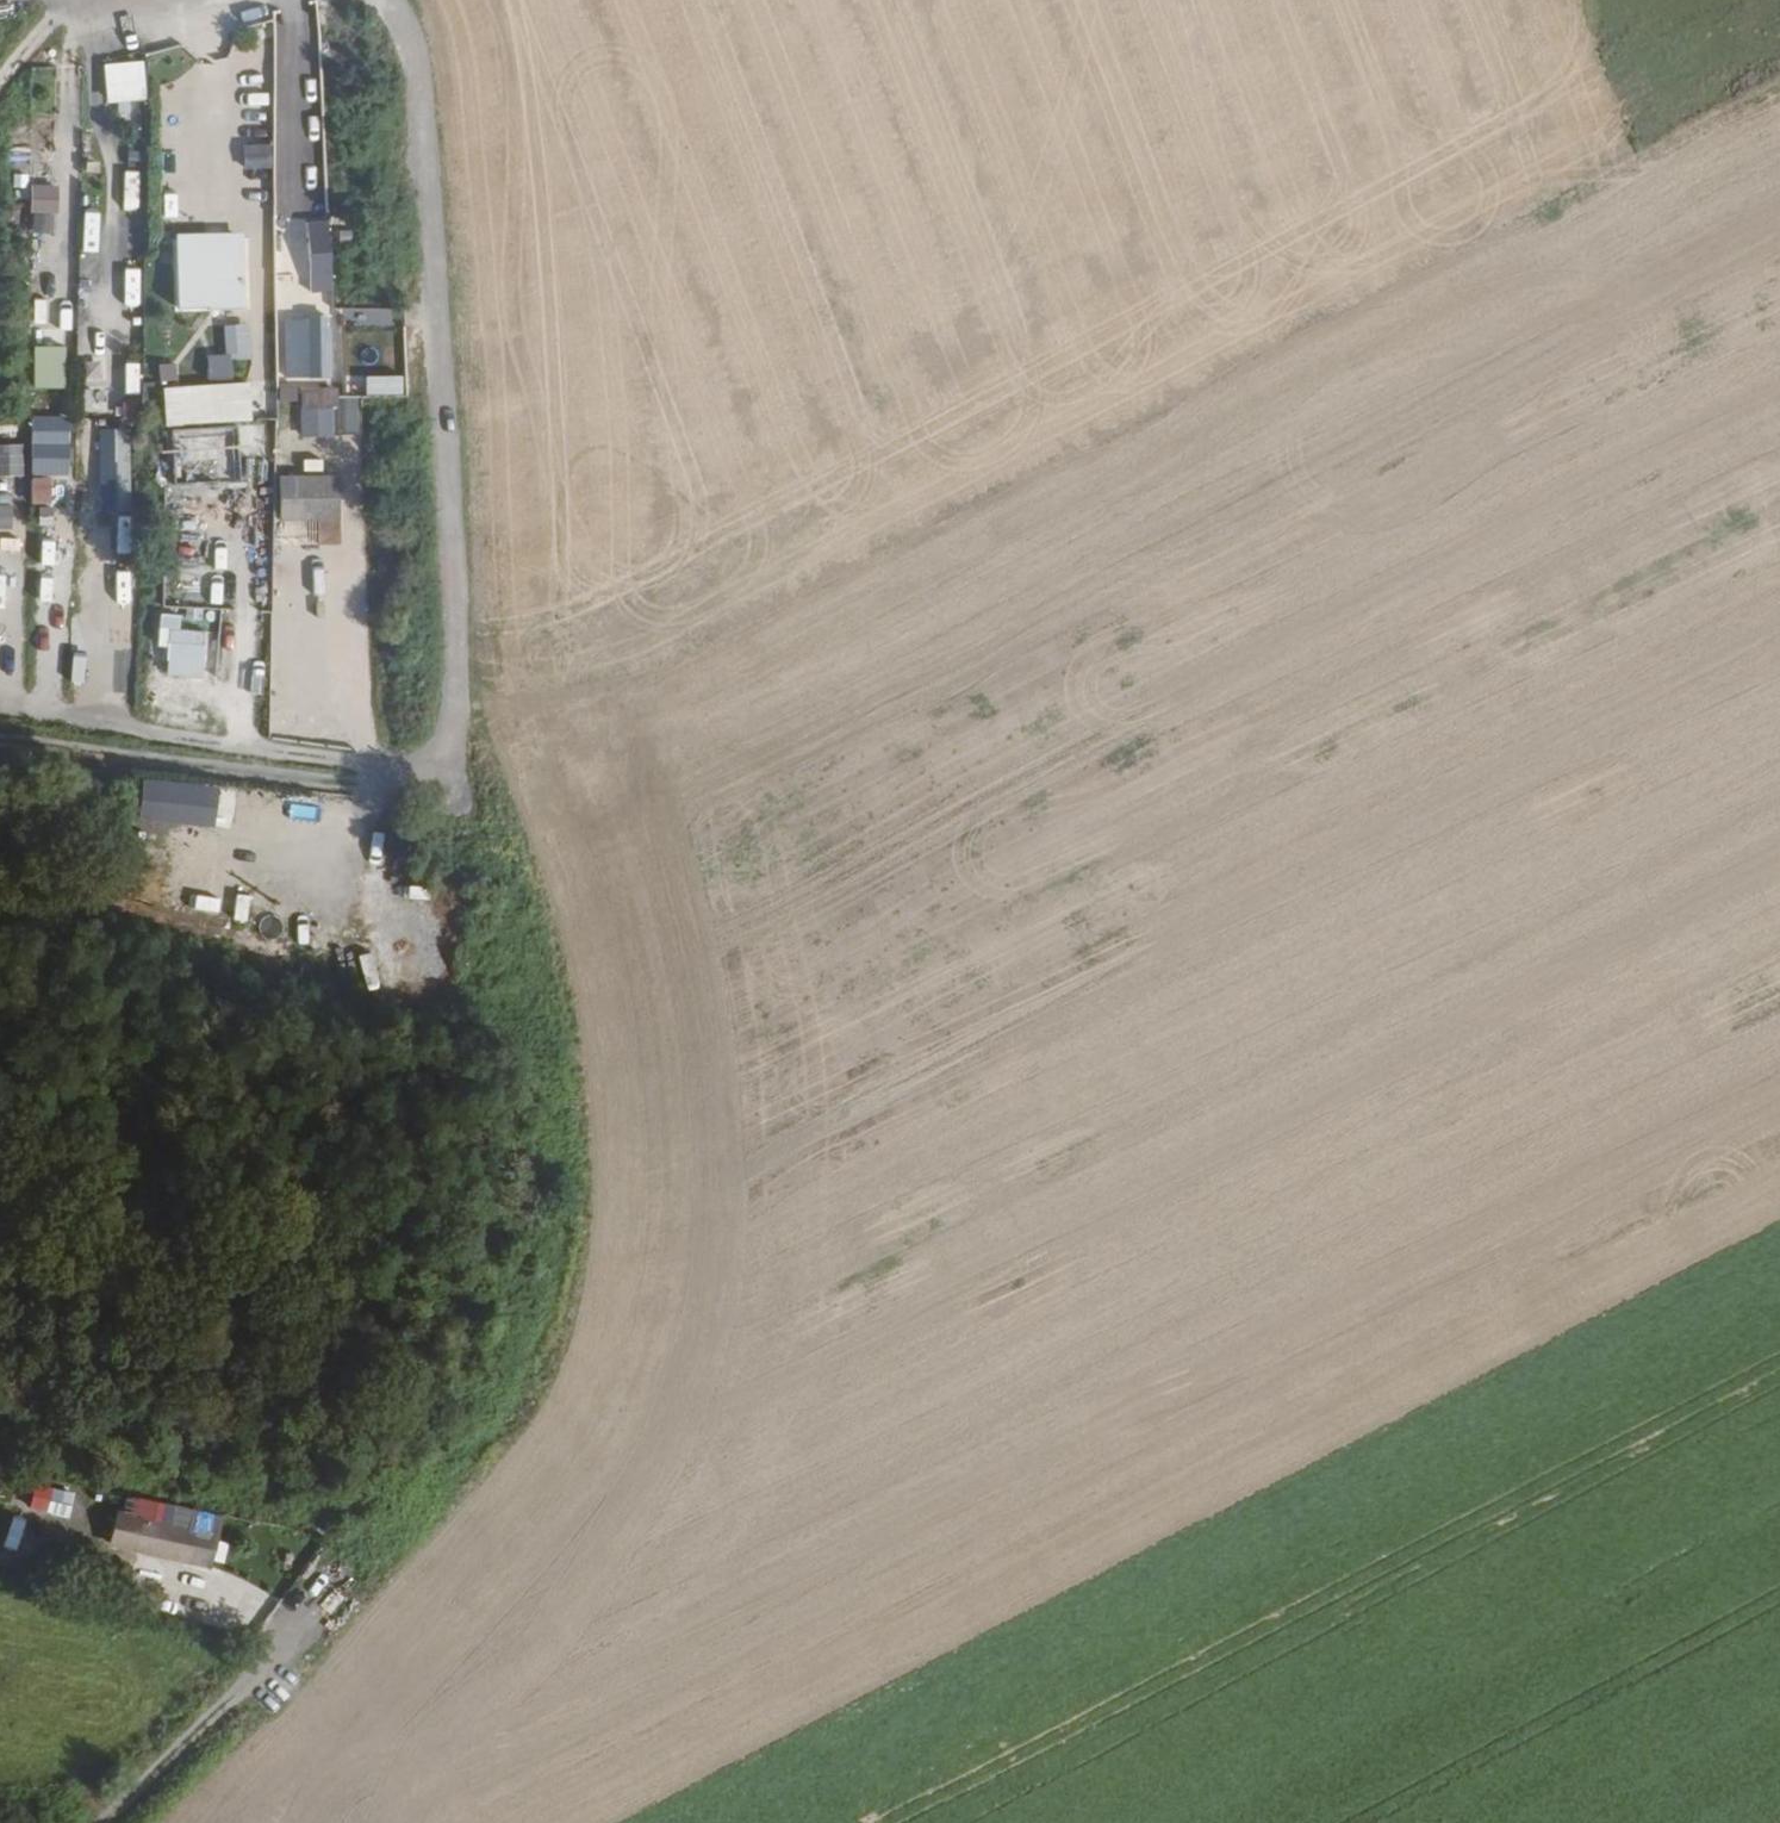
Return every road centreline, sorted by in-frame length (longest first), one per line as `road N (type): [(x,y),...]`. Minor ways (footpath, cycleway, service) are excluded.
road 1 (track): [(444,783),(538,1178),(534,1246),(515,1313),(291,1620),(174,1762),(110,1822)]
road 2 (track): [(81,0),(102,27),(155,31),(290,6),(351,6),(388,66)]

